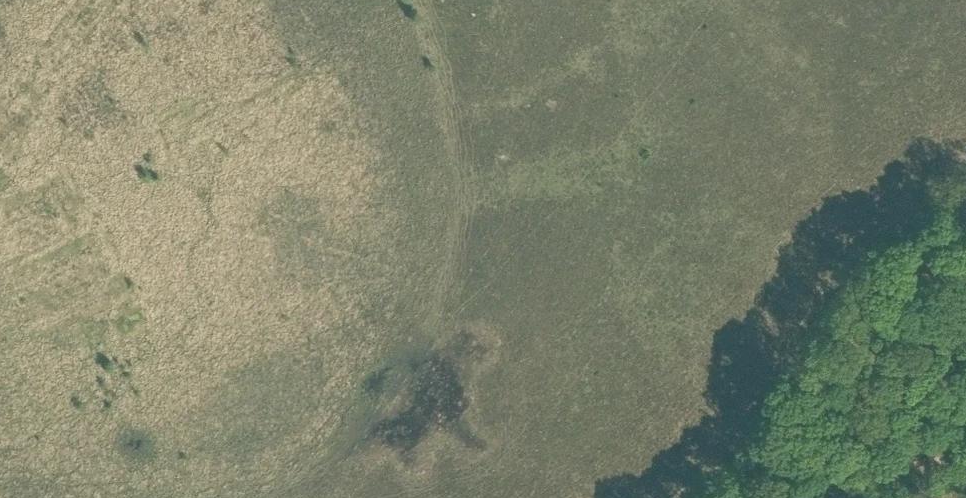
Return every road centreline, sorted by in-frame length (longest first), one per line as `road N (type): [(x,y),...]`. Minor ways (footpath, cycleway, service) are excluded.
road 1 (track): [(965,205),(883,248),(855,277),(696,497)]

